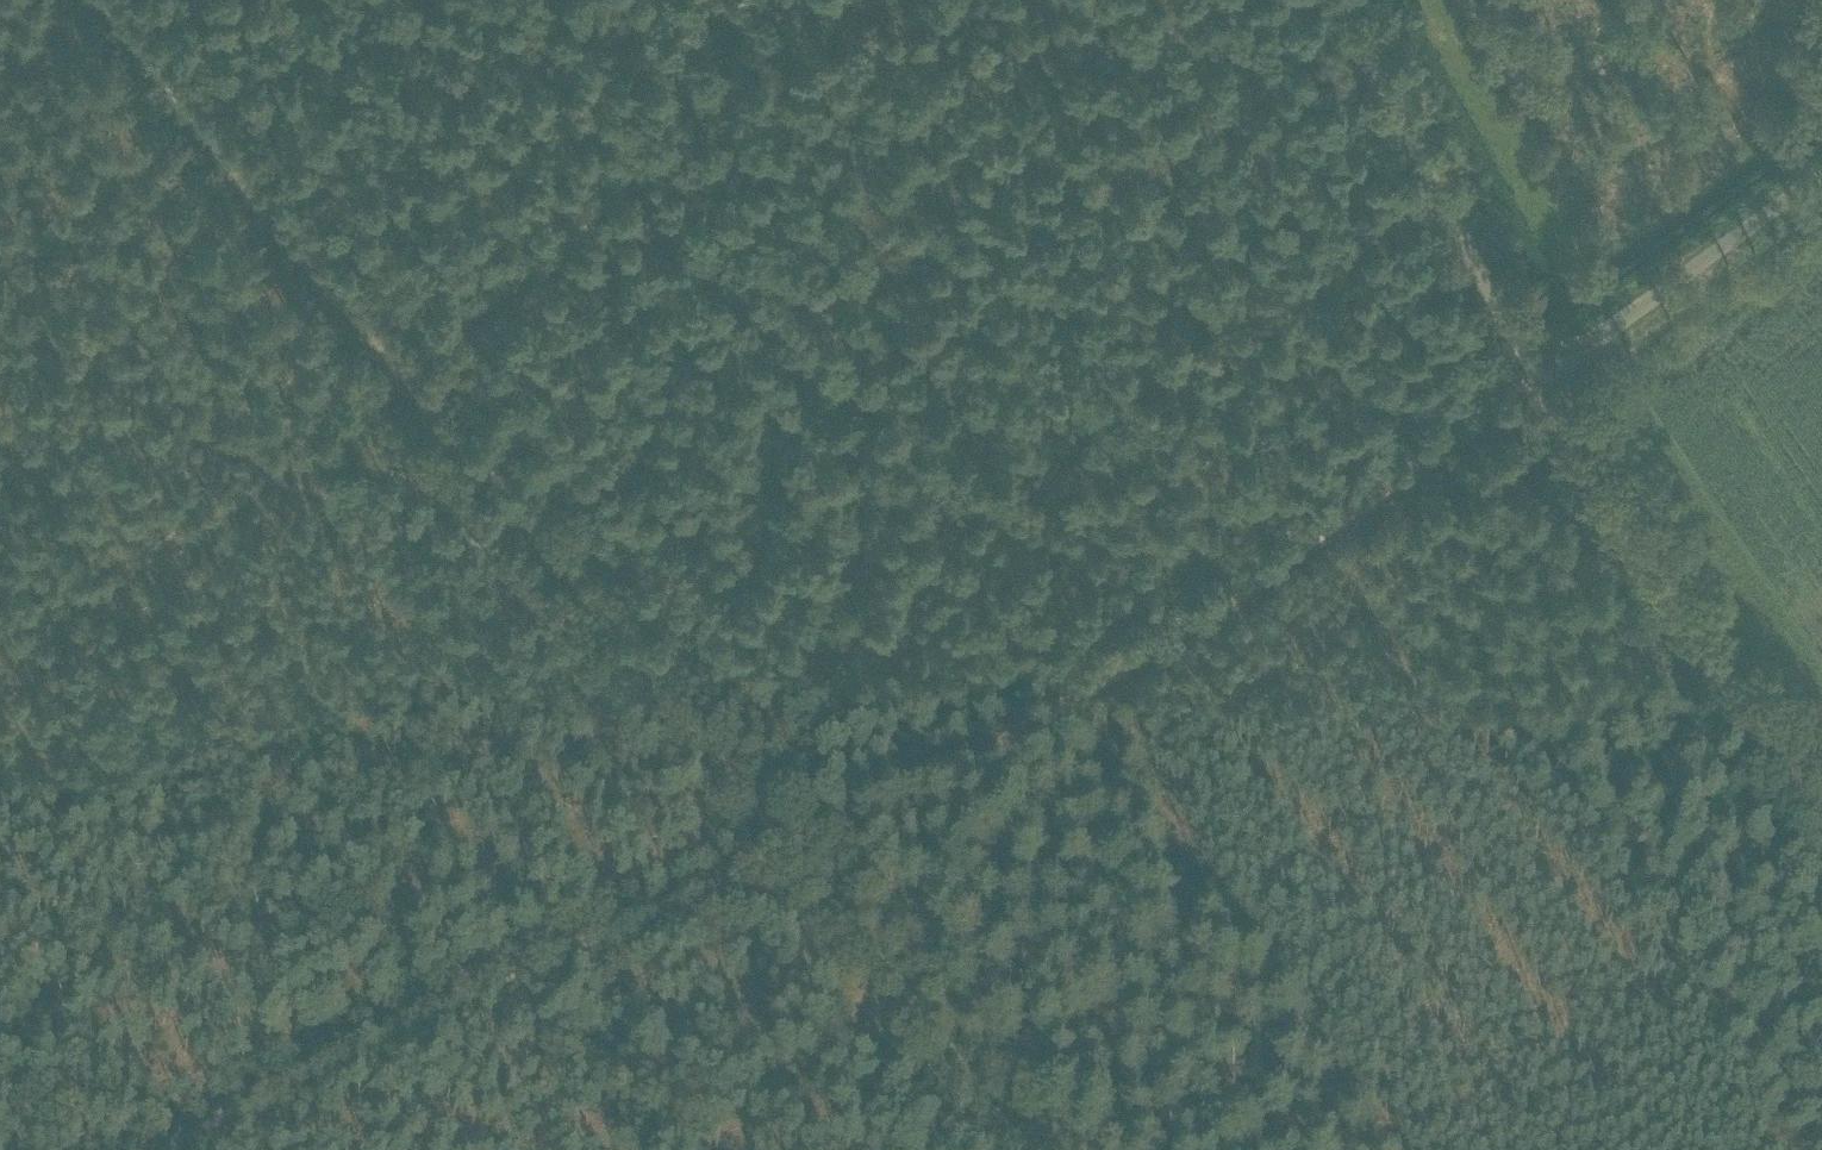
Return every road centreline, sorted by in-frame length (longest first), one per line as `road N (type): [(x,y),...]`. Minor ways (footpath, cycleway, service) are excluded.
road 1 (track): [(800,855),(1010,743),(1347,540),(1548,376)]
road 2 (track): [(184,1149),(288,1089),(800,855)]
road 3 (track): [(800,855),(423,389)]
road 4 (unclassified): [(1821,818),(1752,719),(1548,376)]
road 5 (track): [(0,673),(423,389)]
road 6 (track): [(423,389),(112,0)]
road 7 (unclassified): [(1548,376),(1338,0)]
road 8 (track): [(1042,1149),(800,855)]
road 9 (unclassified): [(1548,376),(1821,185)]

